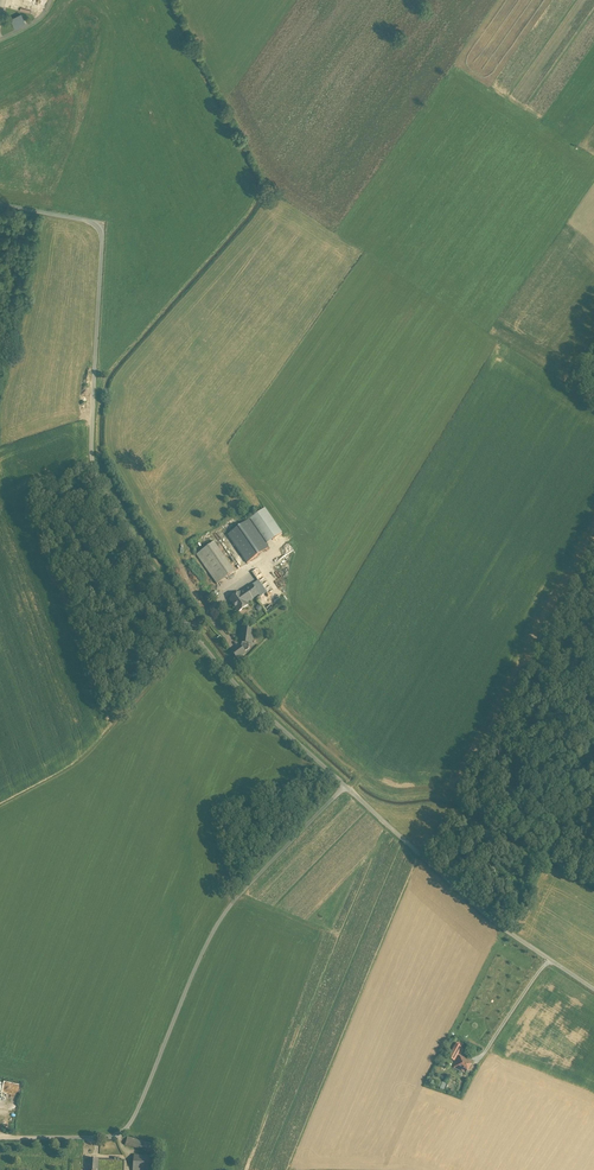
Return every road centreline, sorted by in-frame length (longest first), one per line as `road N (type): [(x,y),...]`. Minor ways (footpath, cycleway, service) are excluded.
road 1 (unclassified): [(0,204),(102,229),(96,468),(192,629),(235,683),(346,786)]
road 2 (unclassified): [(119,1134),(145,1094),(218,923),(346,786)]
road 3 (unclassified): [(346,786),(499,925),(593,989)]
road 4 (track): [(196,634),(90,752),(0,807)]

